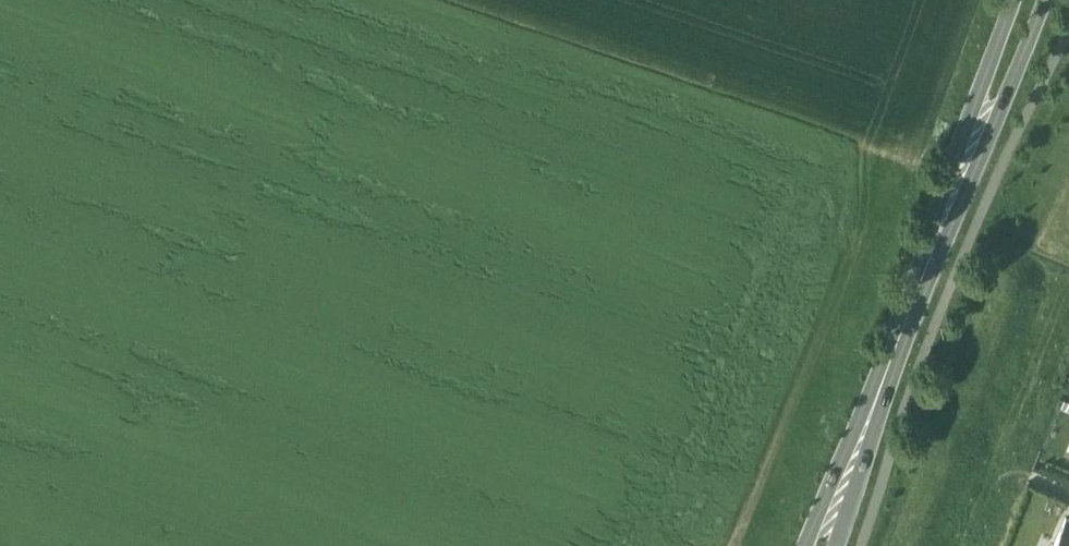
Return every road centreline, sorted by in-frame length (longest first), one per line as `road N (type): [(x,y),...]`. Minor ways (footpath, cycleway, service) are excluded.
road 1 (tertiary): [(918,286),(1043,0)]
road 2 (tertiary): [(1012,0),(918,286)]
road 3 (tertiary): [(819,545),(918,286)]
road 4 (track): [(915,545),(1009,299)]

